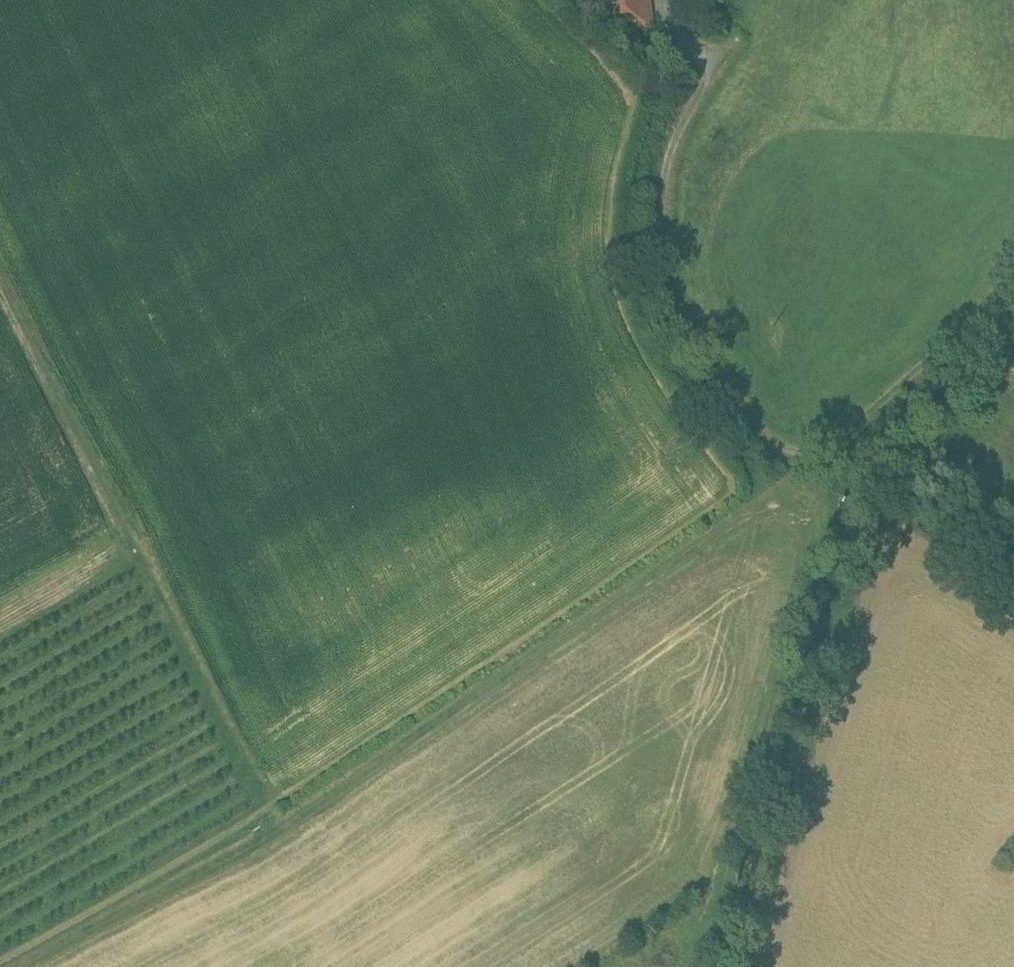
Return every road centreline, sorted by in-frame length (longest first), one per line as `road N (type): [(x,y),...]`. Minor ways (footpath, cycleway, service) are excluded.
road 1 (track): [(798,453),(778,495),(277,828),(36,966)]
road 2 (track): [(1013,272),(913,373),(830,440),(798,453),(773,444),(674,309),(662,210),(668,159),(714,62),(684,34)]
road 3 (track): [(277,828),(0,291)]

